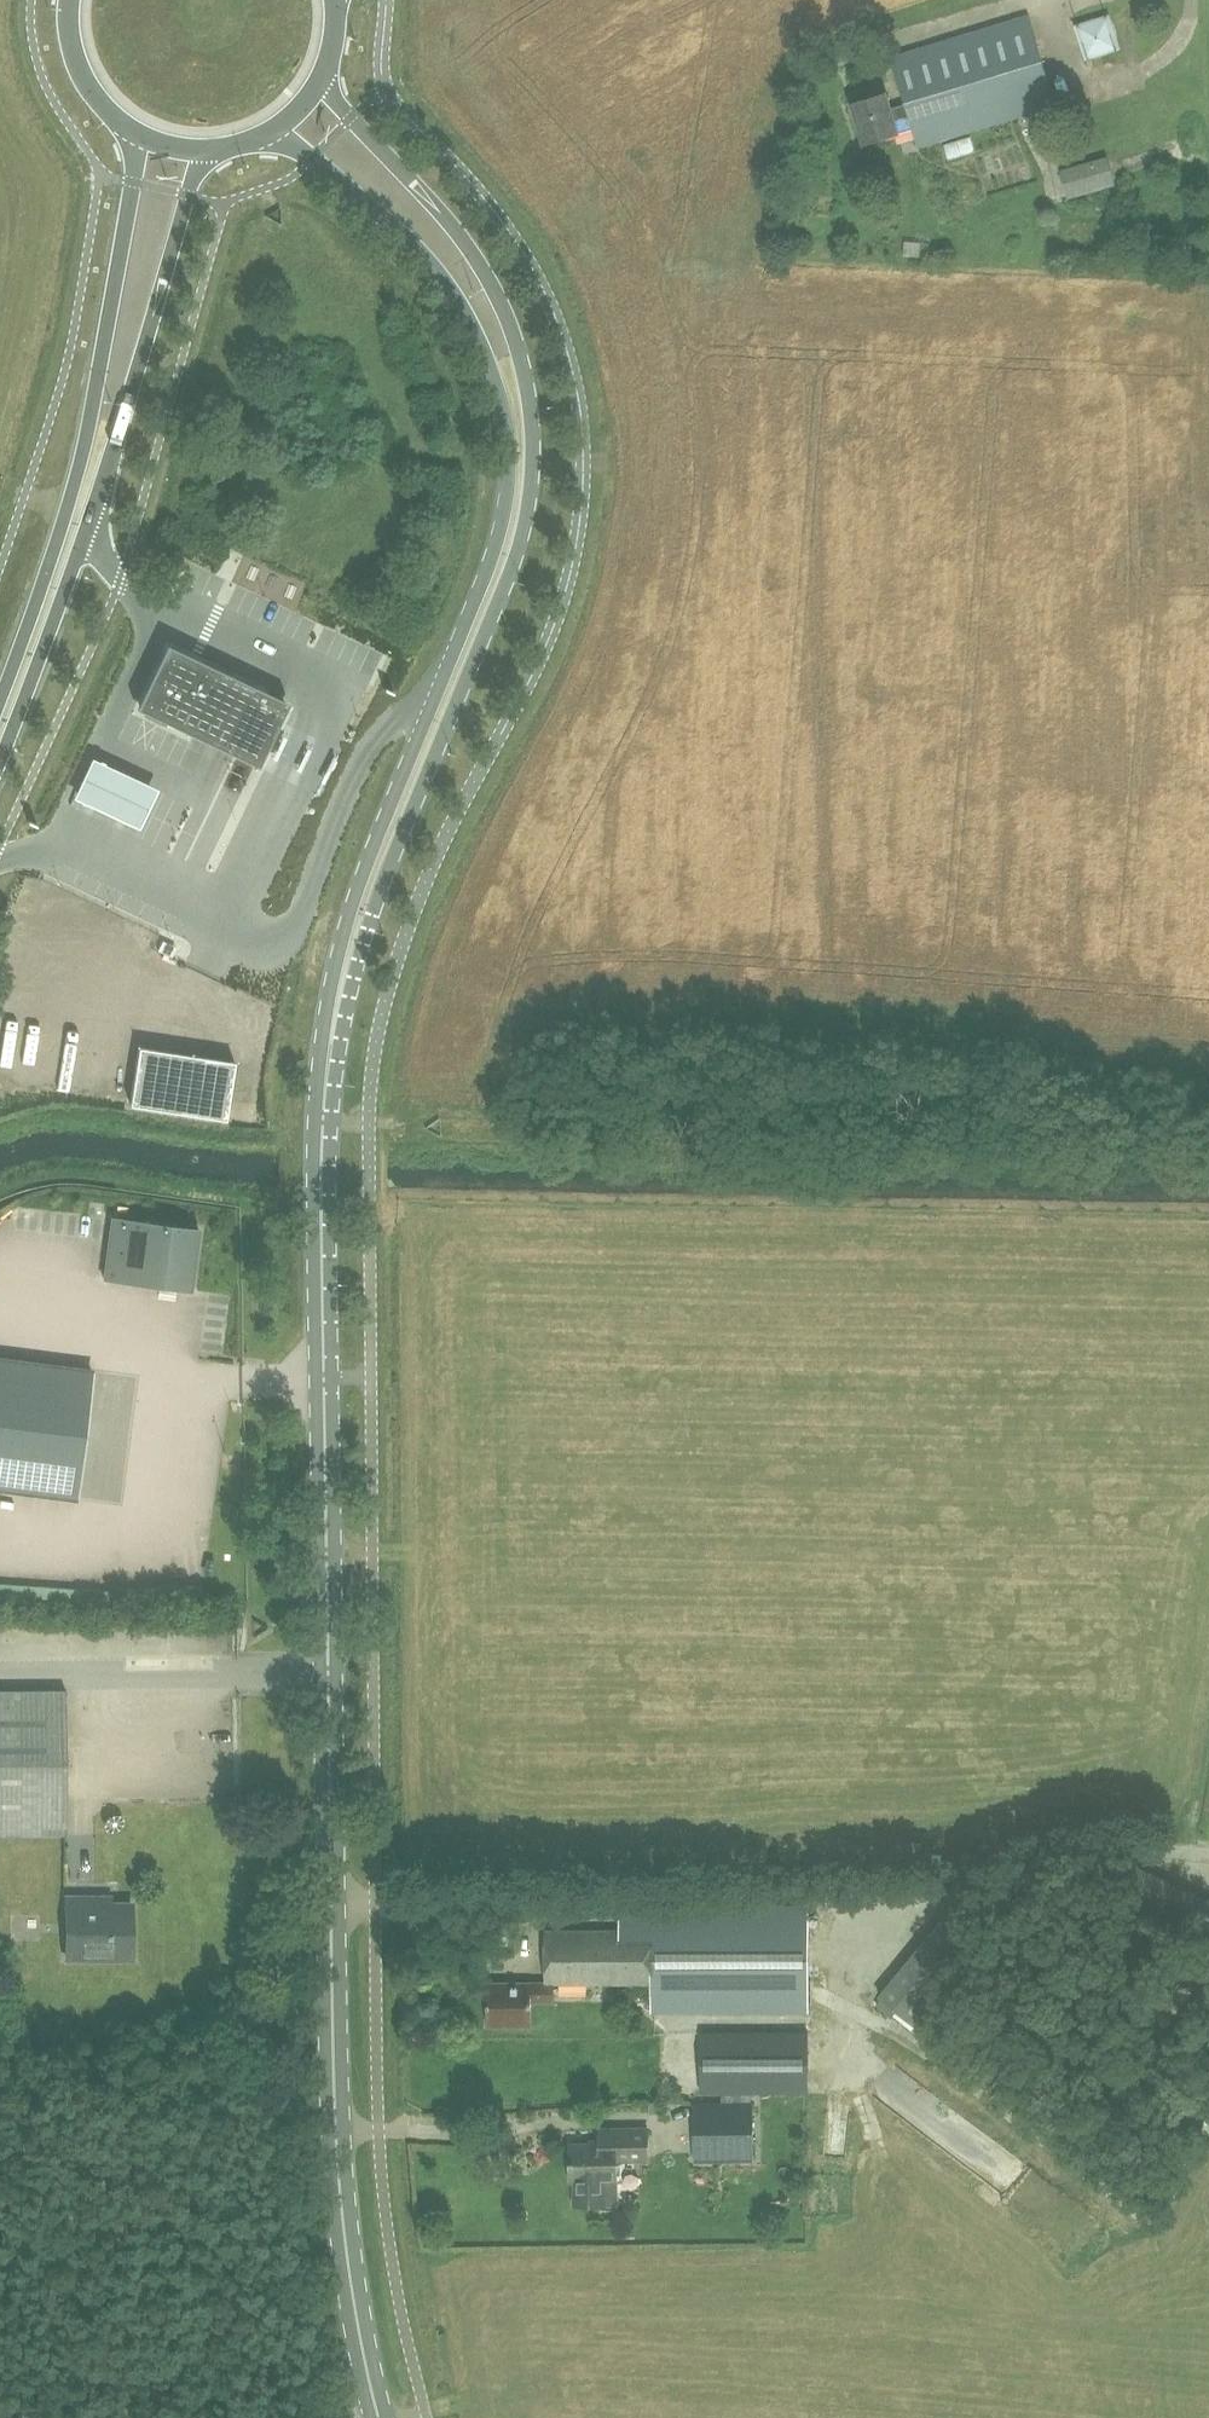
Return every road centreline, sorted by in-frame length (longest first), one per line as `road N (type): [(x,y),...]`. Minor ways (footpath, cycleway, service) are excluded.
road 1 (primary): [(378,2417),(352,2288),(336,2145),(323,1122)]
road 2 (primary): [(331,1045),(343,1026),(385,878),(511,570),(533,455),(523,367),(490,282),(322,76)]
road 3 (primary): [(265,134),(312,159),(443,279),(487,360),(509,456),(494,551),(349,915),(325,1022),(331,1045)]
road 4 (primary): [(0,762),(88,528),(190,188),(211,150)]
road 5 (primary): [(131,130),(134,182),(82,455),(0,701)]
road 6 (primary): [(69,0),(82,76),(131,130)]

